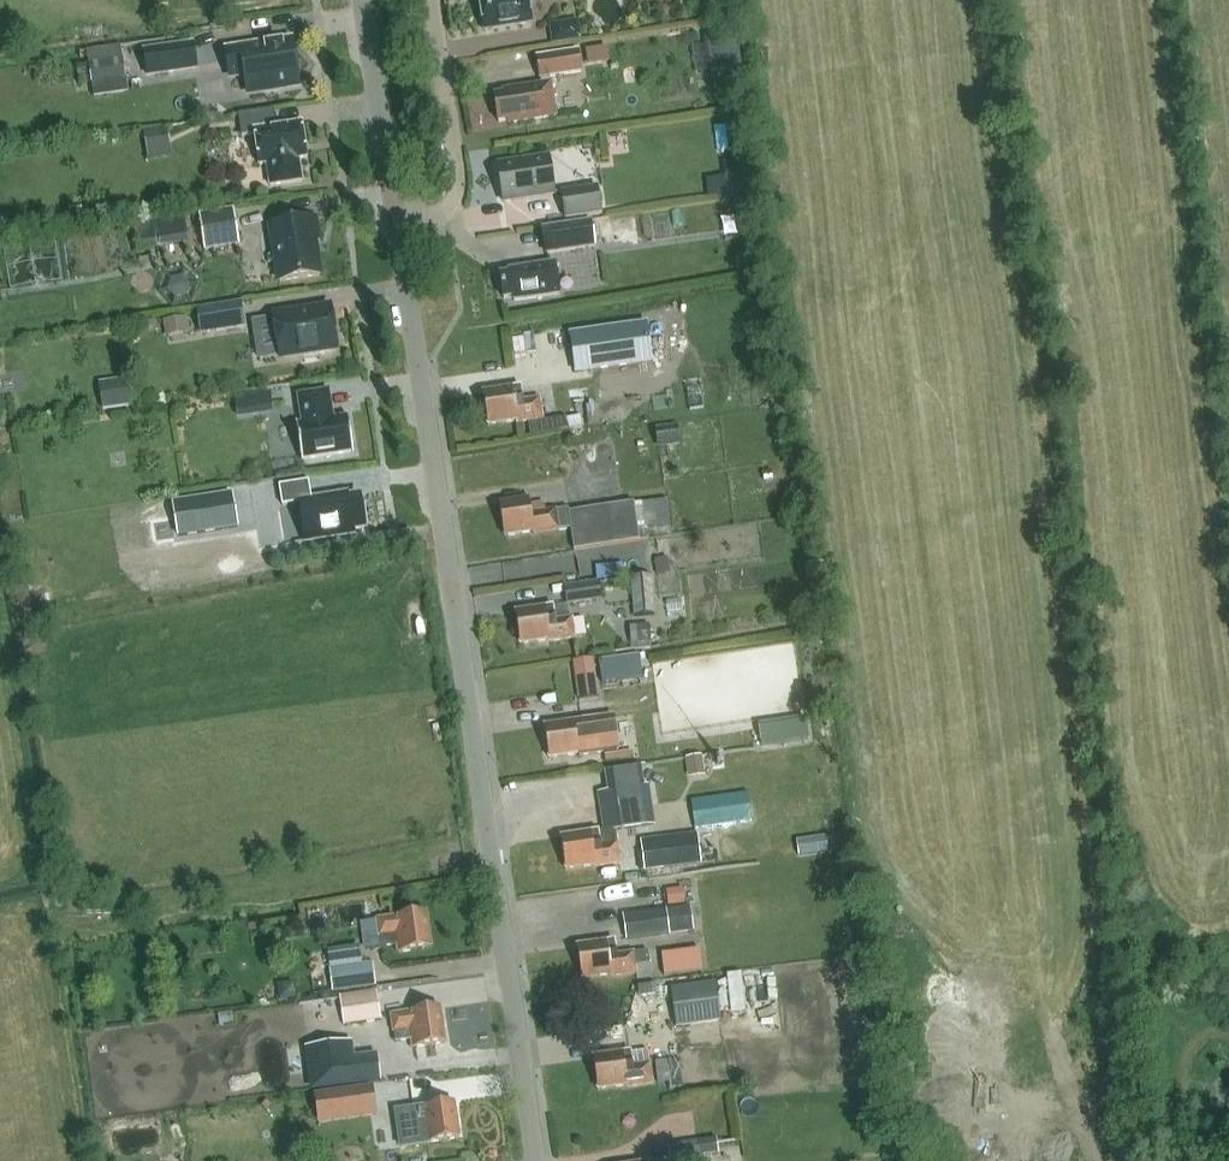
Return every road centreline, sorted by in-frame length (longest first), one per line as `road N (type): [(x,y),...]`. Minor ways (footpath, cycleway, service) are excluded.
road 1 (unclassified): [(536,1160),(360,0)]

